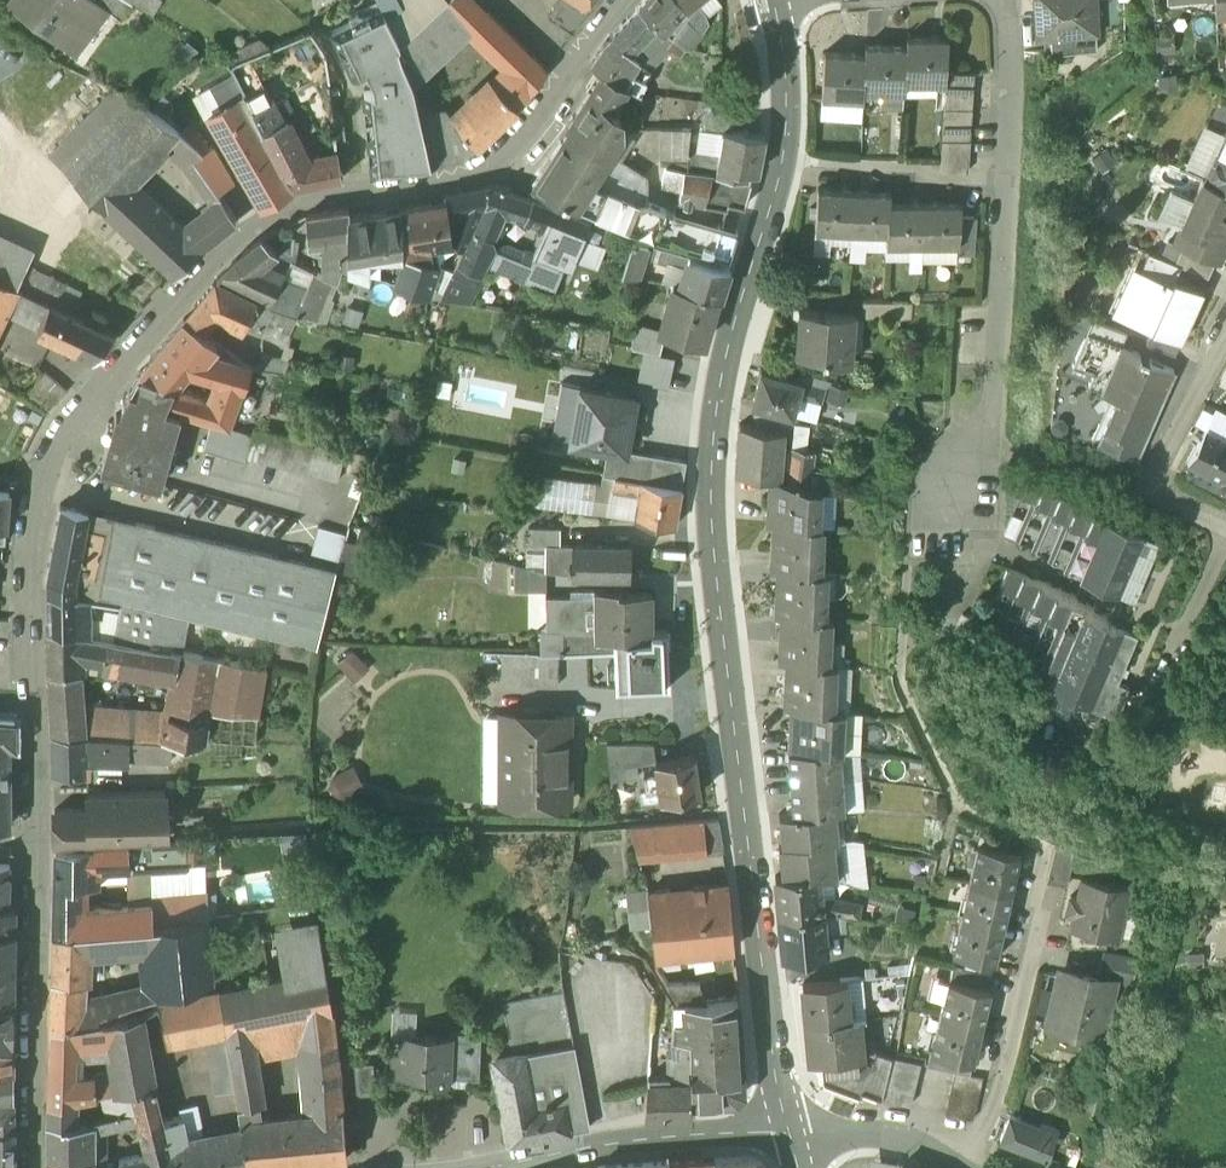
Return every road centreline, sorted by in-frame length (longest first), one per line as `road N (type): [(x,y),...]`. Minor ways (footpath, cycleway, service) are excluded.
road 1 (residential): [(629,0),(534,123),(467,175),(263,222),(213,263),(95,391),(55,454),(40,488),(30,552),(36,1167)]
road 2 (secondary): [(796,1137),(766,1046),(725,747),(710,495),(721,369),(784,167),(784,66),(770,0)]
road 3 (residential): [(977,460),(1002,0)]
road 4 (residential): [(1042,854),(997,1076),(958,1167)]
road 5 (secondary): [(796,1137),(734,1136),(517,1167)]
road 6 (residential): [(1225,343),(1152,489)]
road 7 (residential): [(796,1137),(920,1155),(943,1167)]

